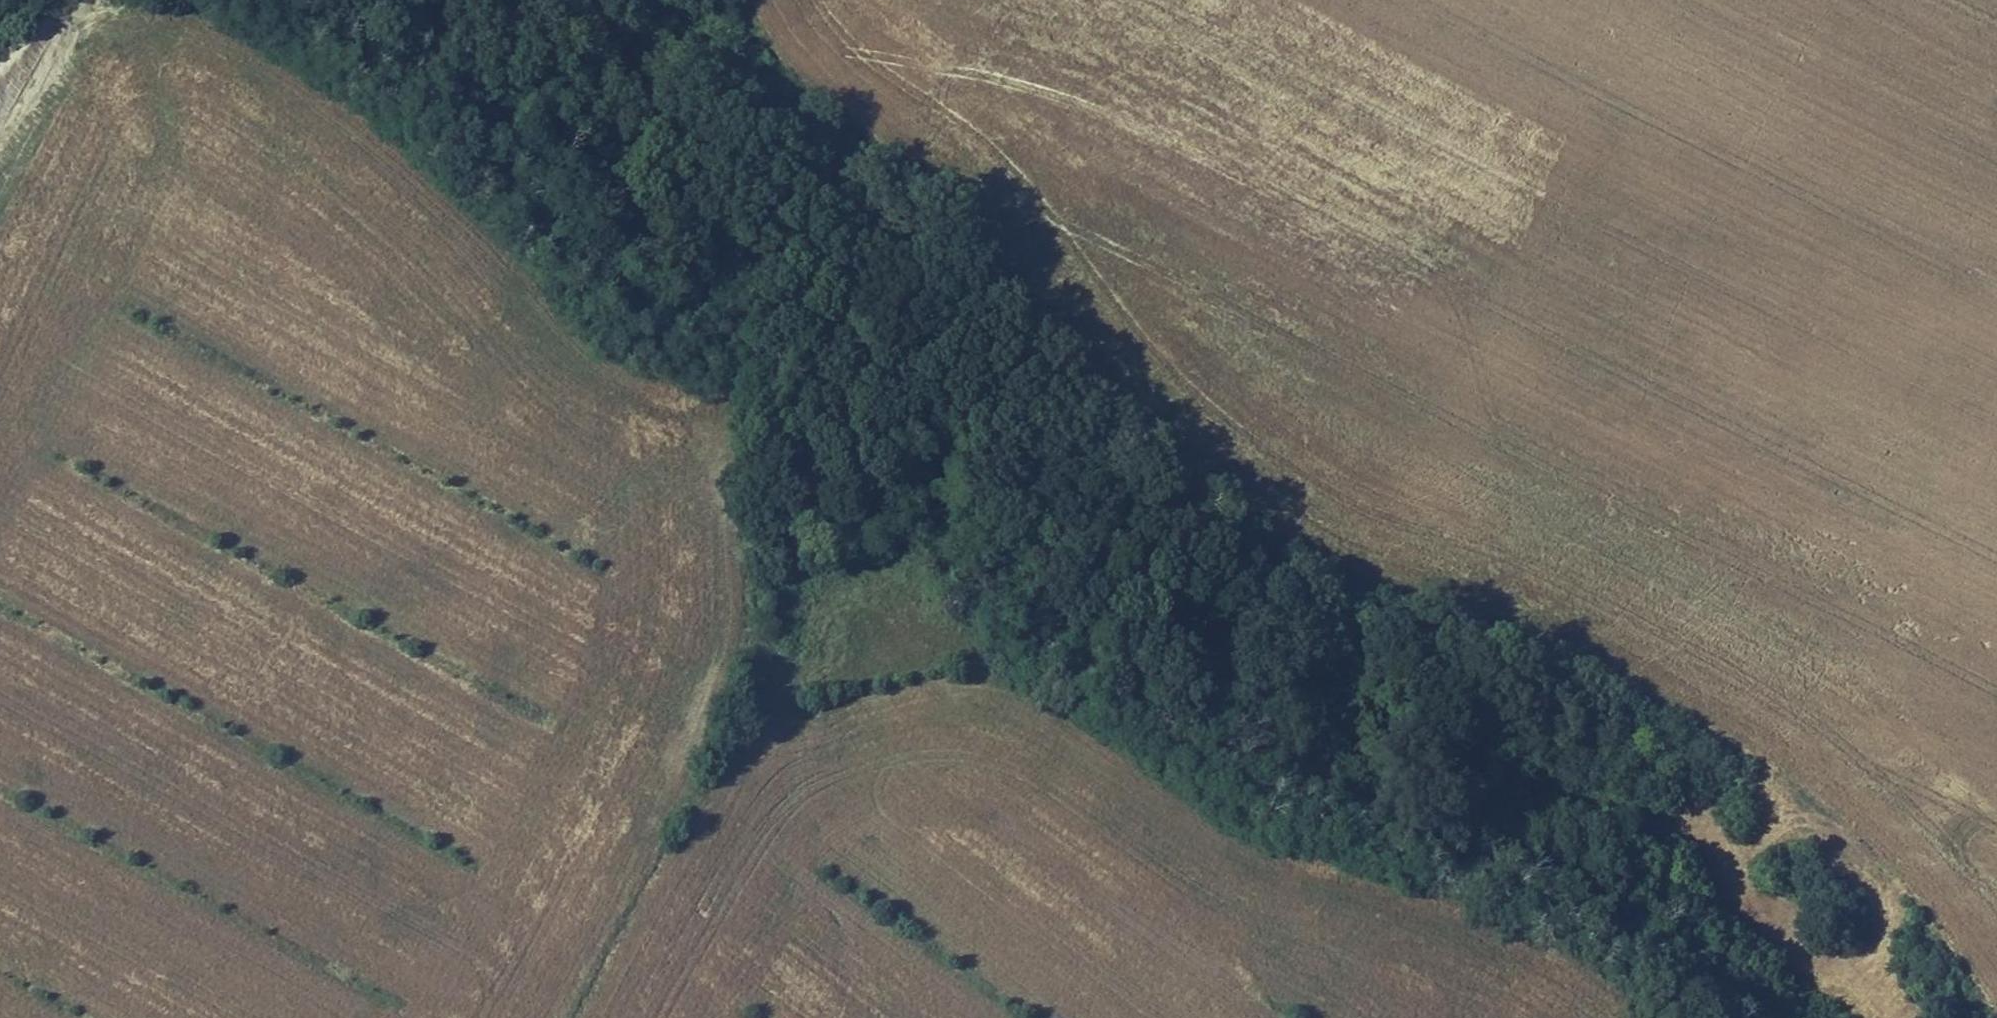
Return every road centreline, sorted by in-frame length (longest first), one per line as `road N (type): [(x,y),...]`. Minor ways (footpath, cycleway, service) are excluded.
road 1 (track): [(1842,1017),(1673,826),(1607,813)]

